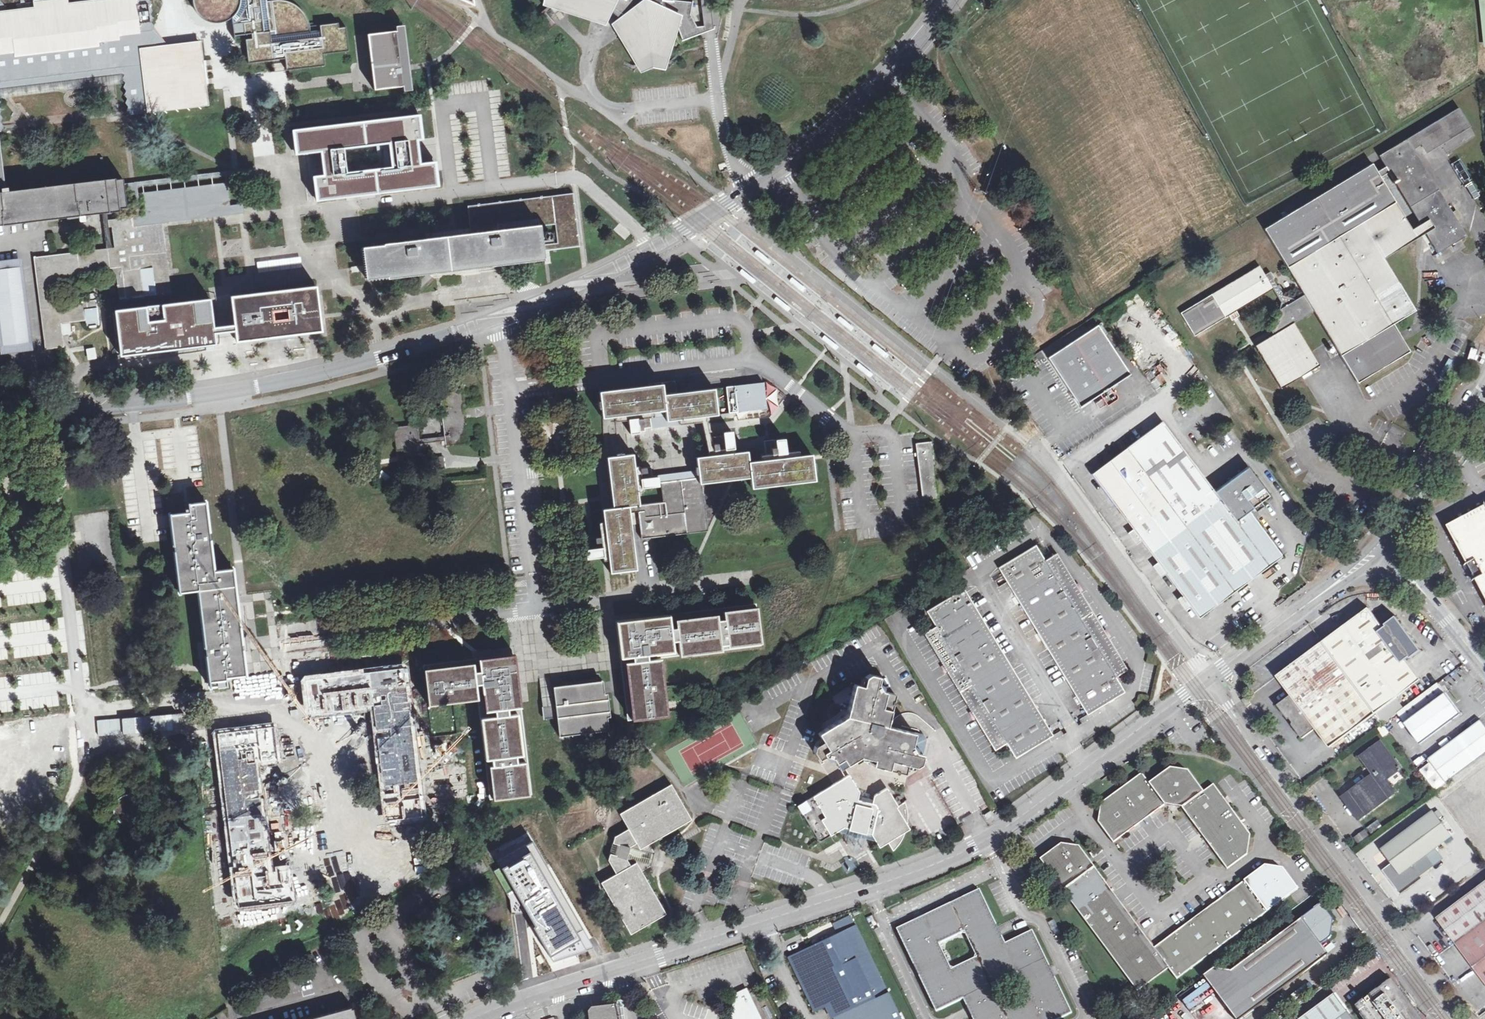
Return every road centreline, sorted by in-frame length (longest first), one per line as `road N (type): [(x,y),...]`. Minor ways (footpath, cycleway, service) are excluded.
road 1 (tertiary): [(949,0),(883,81),(810,146),(648,249),(500,322),(283,383),(162,407),(0,408)]
road 2 (unclassified): [(1207,678),(982,840),(933,867),(482,1018)]
road 3 (unclassified): [(1207,678),(1459,1018)]
road 4 (unclassified): [(1034,438),(1207,678)]
road 5 (unclassified): [(1388,540),(1207,678)]
road 6 (unclassified): [(1484,388),(1388,540)]
road 7 (unclassified): [(1484,660),(1388,540)]

